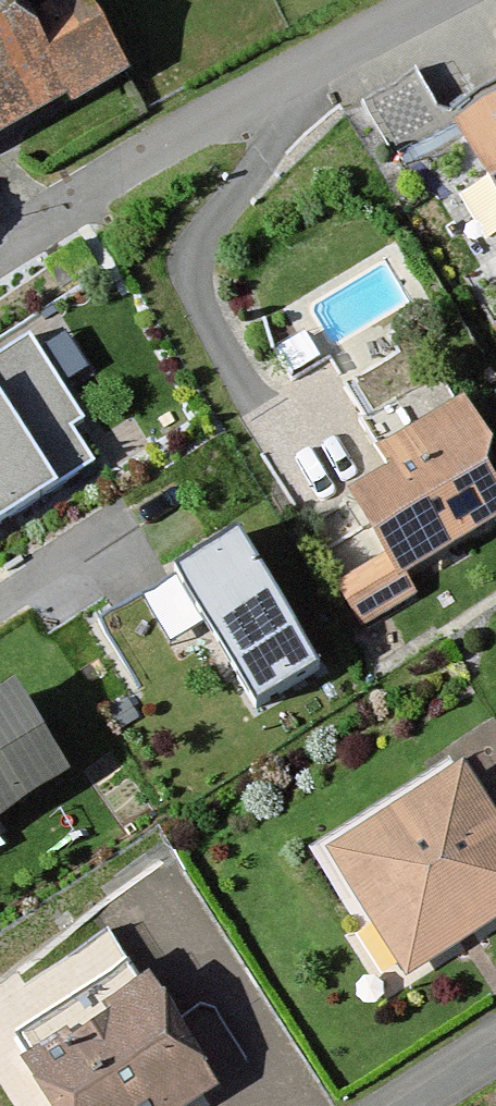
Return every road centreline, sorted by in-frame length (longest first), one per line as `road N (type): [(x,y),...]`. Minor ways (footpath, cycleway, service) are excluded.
road 1 (residential): [(0,247),(110,175),(432,0)]
road 2 (residential): [(495,1036),(387,1105)]

